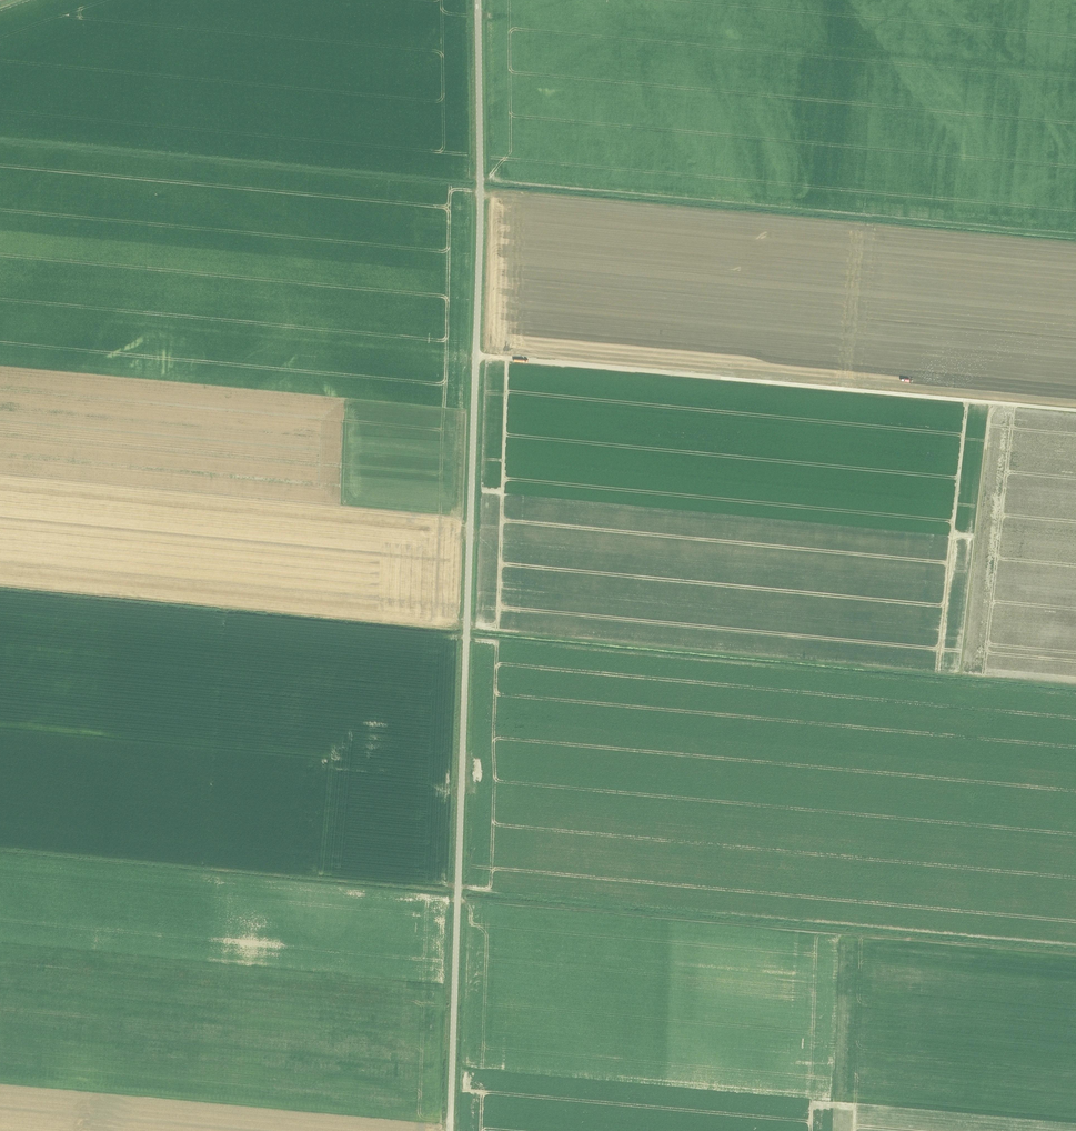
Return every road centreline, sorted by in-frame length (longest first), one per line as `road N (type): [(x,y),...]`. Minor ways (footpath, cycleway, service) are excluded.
road 1 (tertiary): [(450,1130),(481,185),(478,0)]
road 2 (track): [(476,356),(1075,411)]

